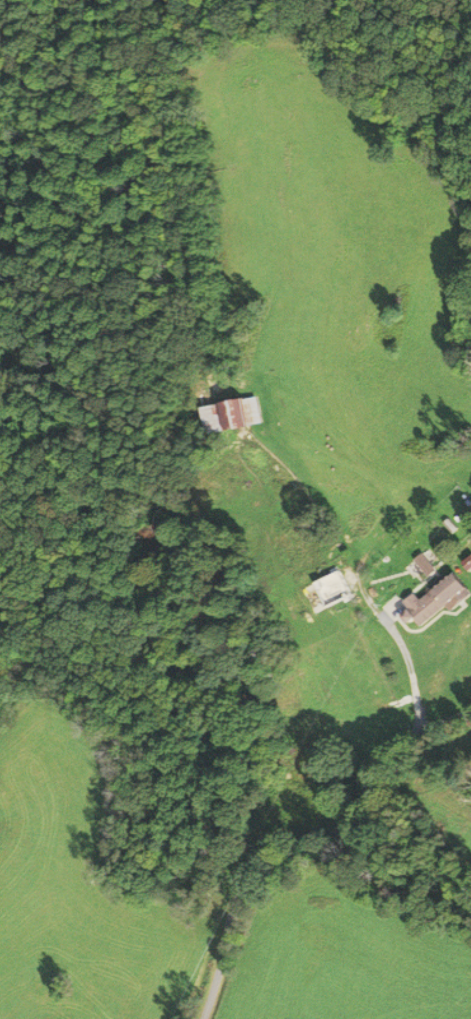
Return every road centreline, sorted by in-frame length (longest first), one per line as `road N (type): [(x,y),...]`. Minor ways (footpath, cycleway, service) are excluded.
road 1 (residential): [(201,1018),(218,973),(227,865),(238,837),(309,808),(403,703),(470,664)]

